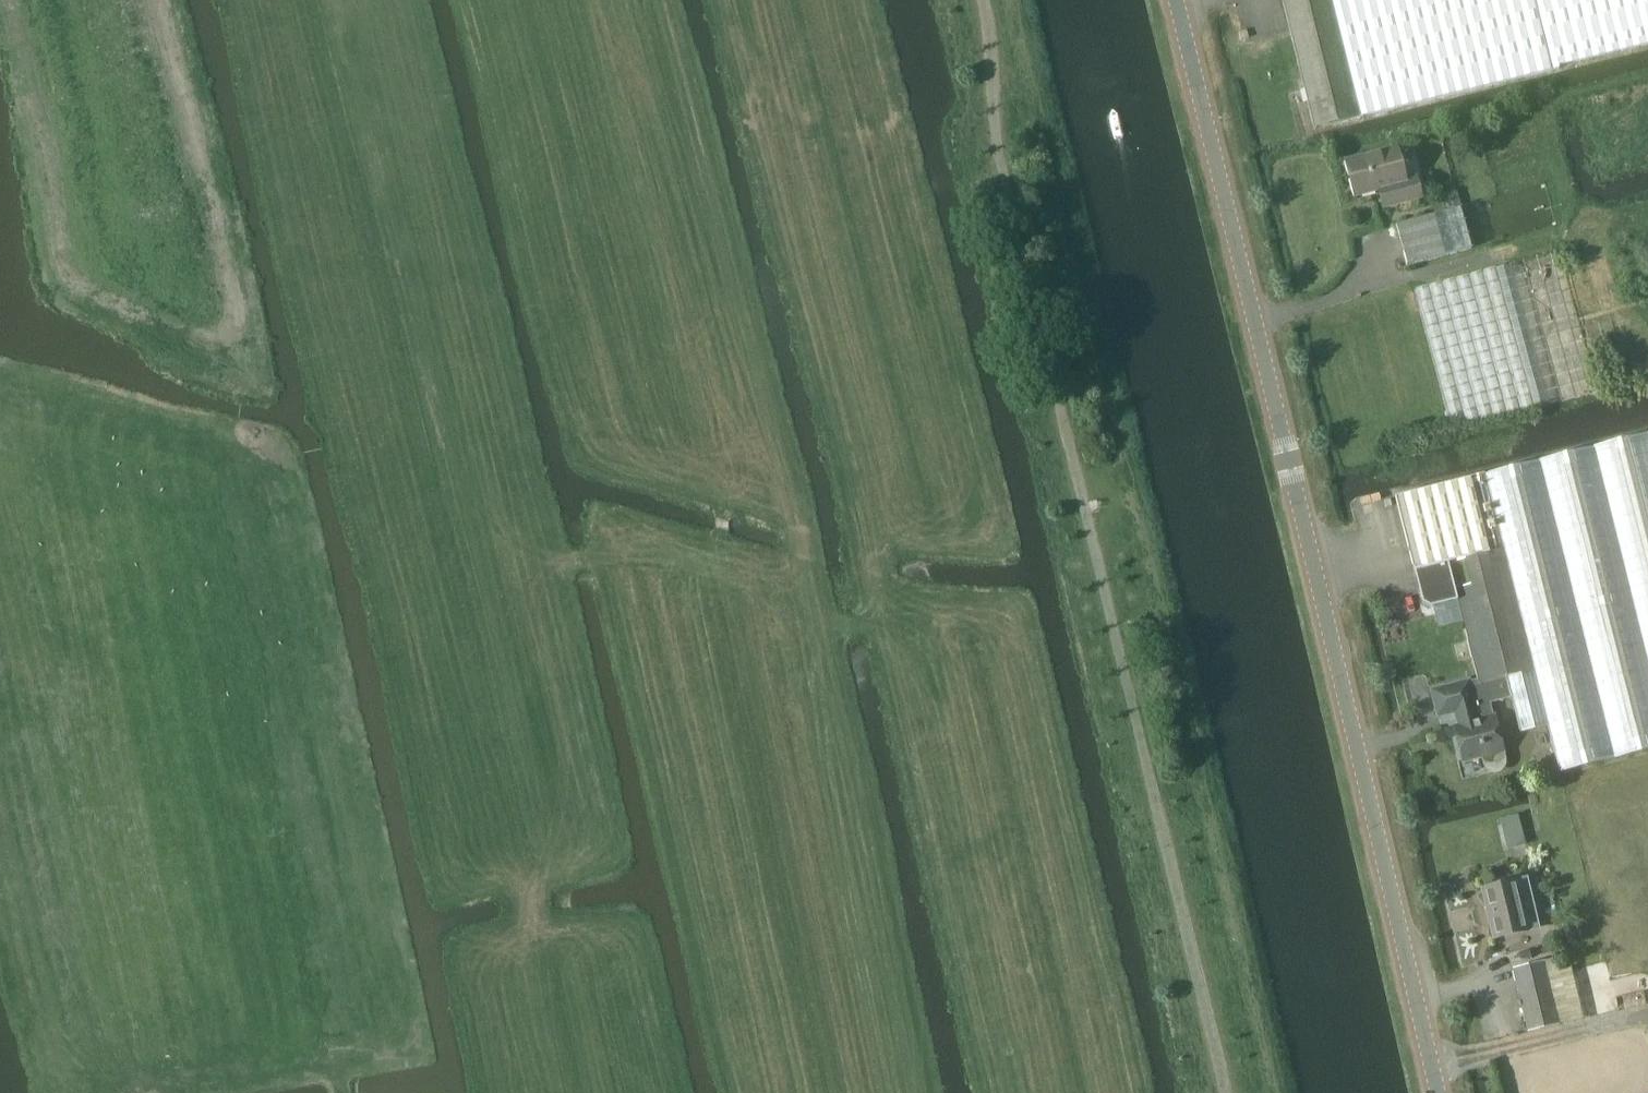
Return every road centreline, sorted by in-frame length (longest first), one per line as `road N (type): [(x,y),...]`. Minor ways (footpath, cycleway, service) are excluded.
road 1 (tertiary): [(1438,1092),(1177,0)]

